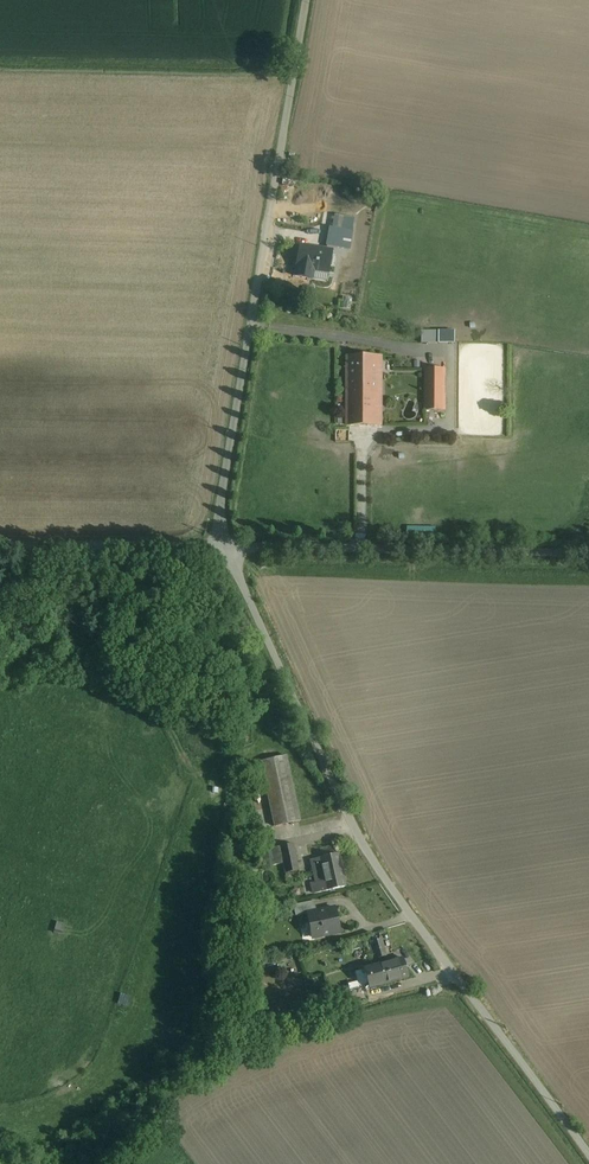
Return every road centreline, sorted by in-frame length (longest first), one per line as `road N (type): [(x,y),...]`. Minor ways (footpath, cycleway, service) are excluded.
road 1 (unclassified): [(588,1153),(357,832),(222,546)]
road 2 (unclassified): [(222,546),(227,462),(306,0)]
road 3 (unclassified): [(588,545),(222,546)]
road 4 (unclassified): [(222,546),(0,544)]

